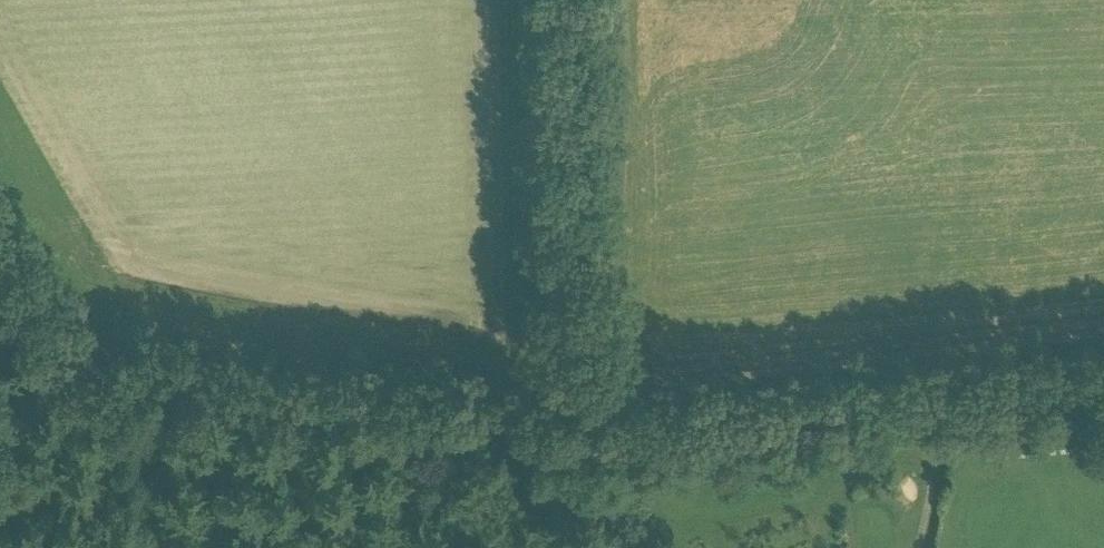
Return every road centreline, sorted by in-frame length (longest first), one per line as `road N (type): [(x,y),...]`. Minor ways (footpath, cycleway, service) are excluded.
road 1 (track): [(644,547),(585,392),(571,0)]
road 2 (track): [(919,547),(957,388)]

